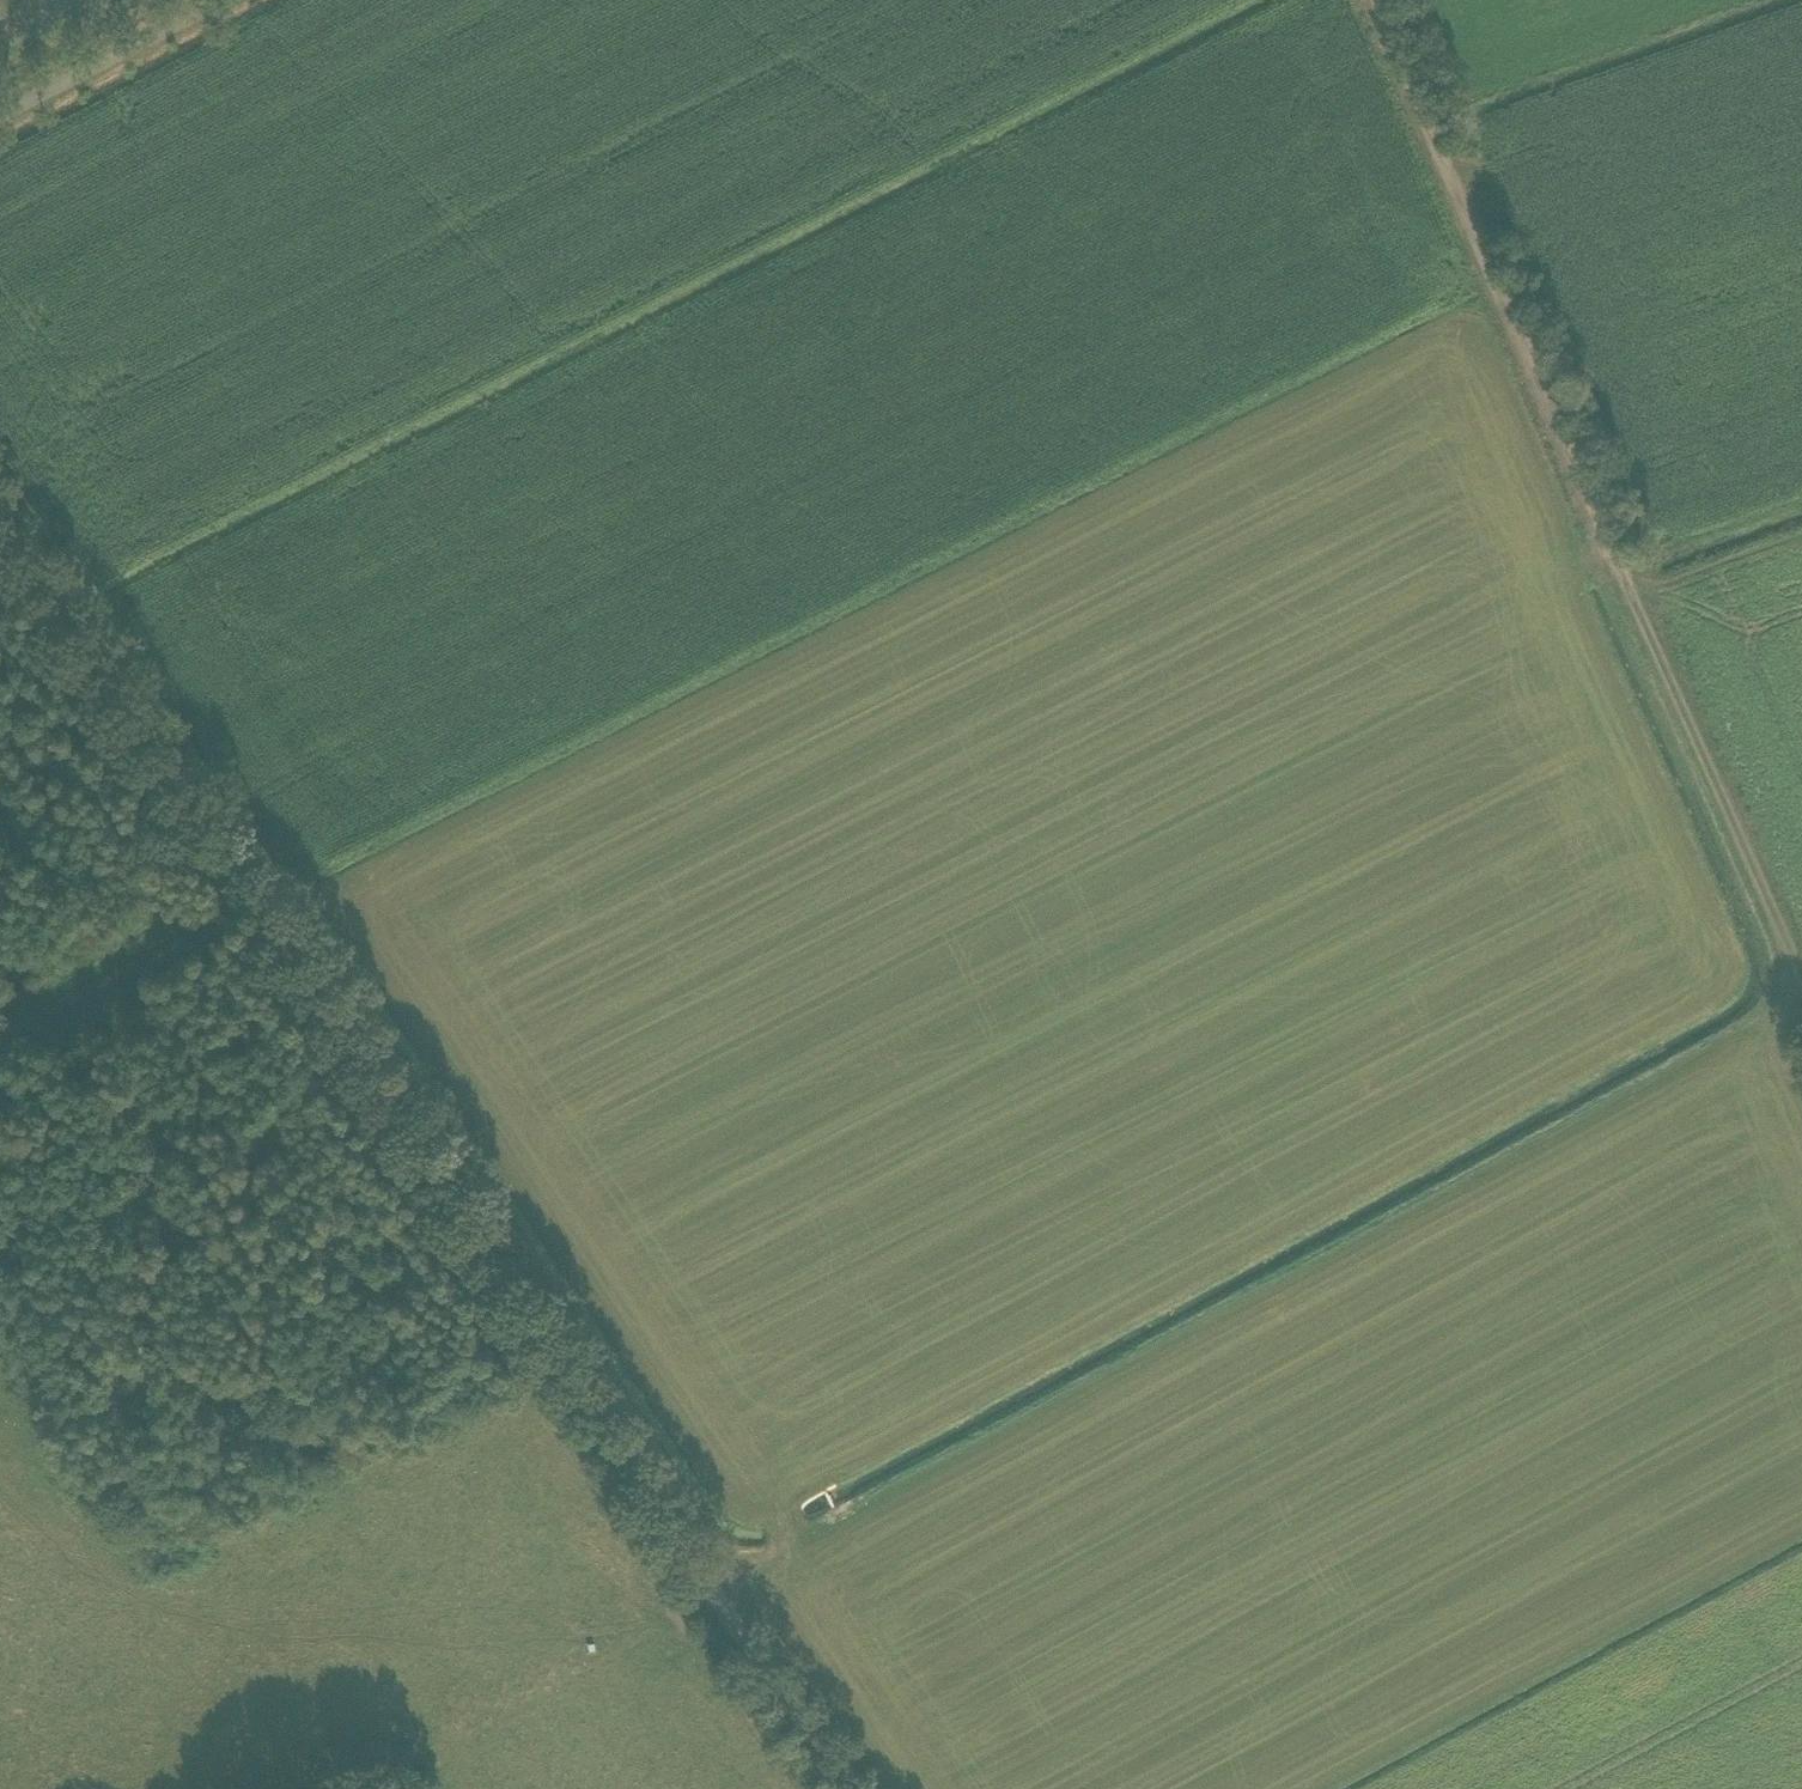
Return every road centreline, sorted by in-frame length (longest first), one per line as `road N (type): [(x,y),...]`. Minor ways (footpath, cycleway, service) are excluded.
road 1 (unclassified): [(858,1788),(0,482)]
road 2 (track): [(1382,0),(1801,988)]
road 3 (unclassified): [(0,150),(229,47),(309,0)]
road 4 (track): [(1801,510),(1623,572)]

